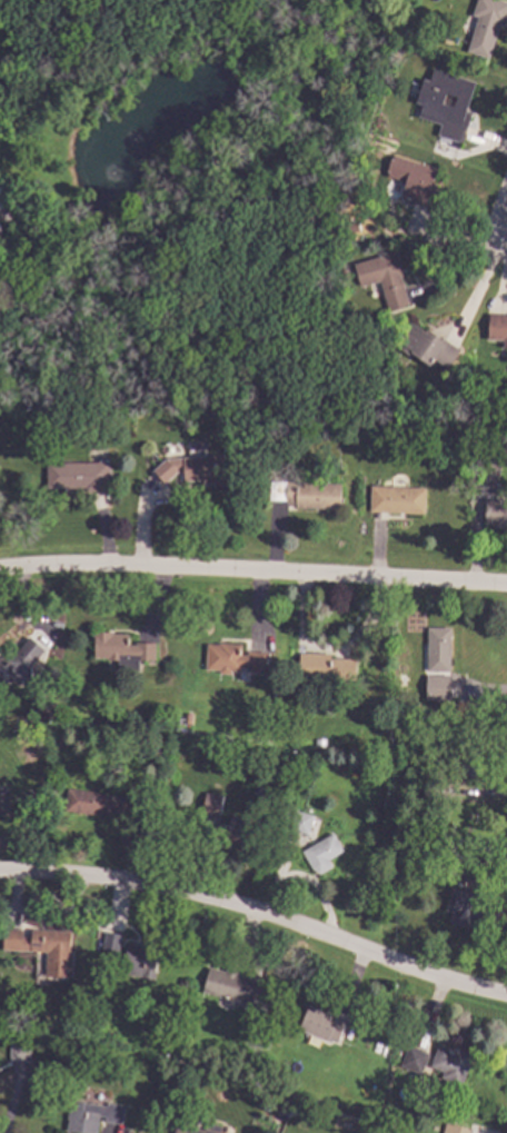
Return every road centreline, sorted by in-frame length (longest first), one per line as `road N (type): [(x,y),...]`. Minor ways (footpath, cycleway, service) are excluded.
road 1 (residential): [(506,997),(264,910),(72,869),(0,872)]
road 2 (residential): [(506,584),(52,560),(0,570)]

